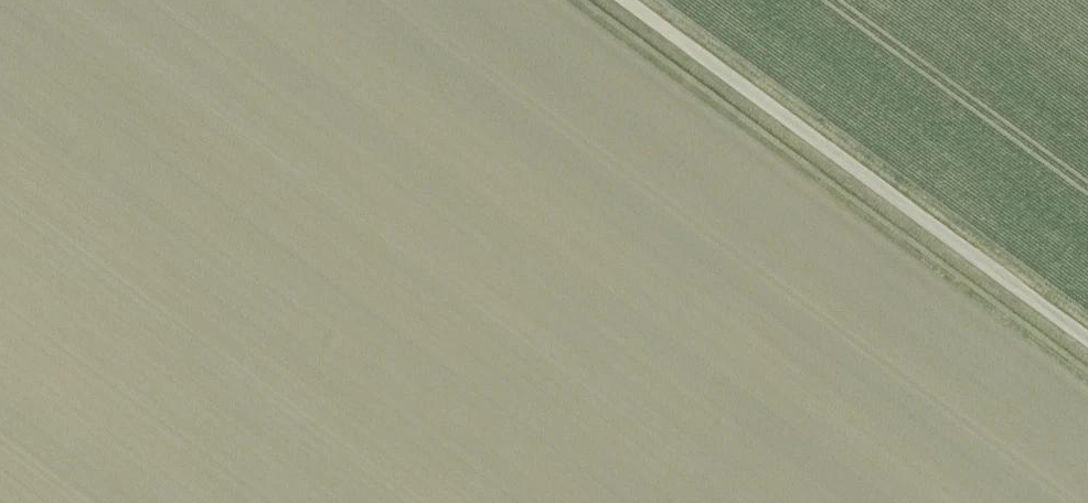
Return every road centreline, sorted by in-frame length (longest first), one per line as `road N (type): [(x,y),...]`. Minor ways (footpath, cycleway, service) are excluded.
road 1 (track): [(1087,341),(624,0)]

